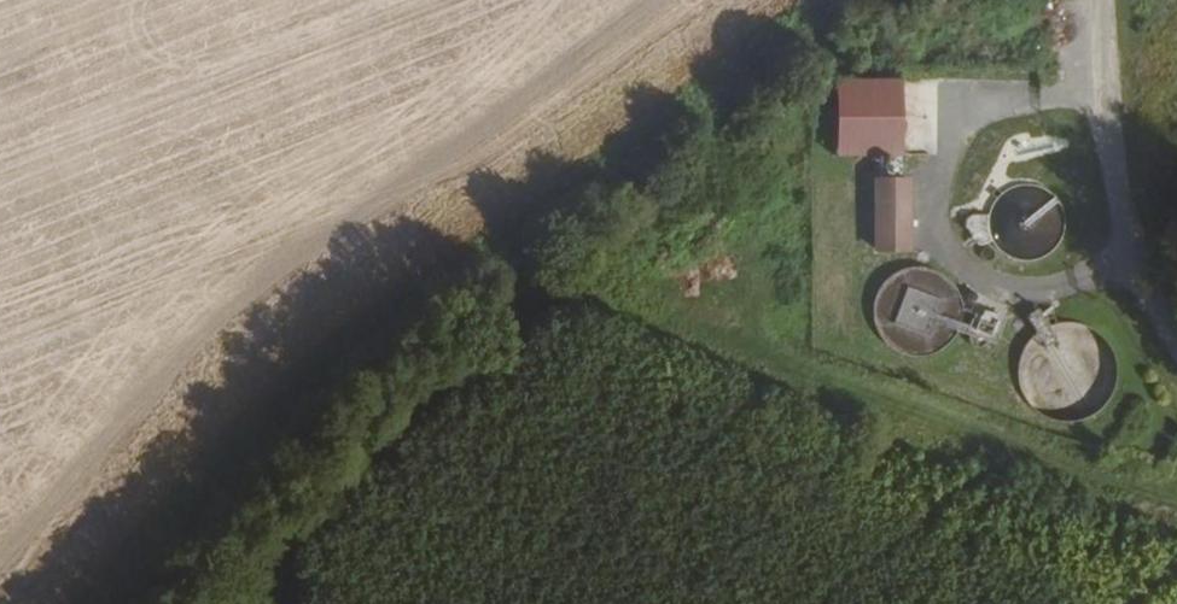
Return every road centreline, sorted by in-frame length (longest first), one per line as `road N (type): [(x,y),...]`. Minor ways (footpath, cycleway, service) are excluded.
road 1 (unclassified): [(1101,0),(1097,83),(1108,190),(1130,266),(1176,345)]

